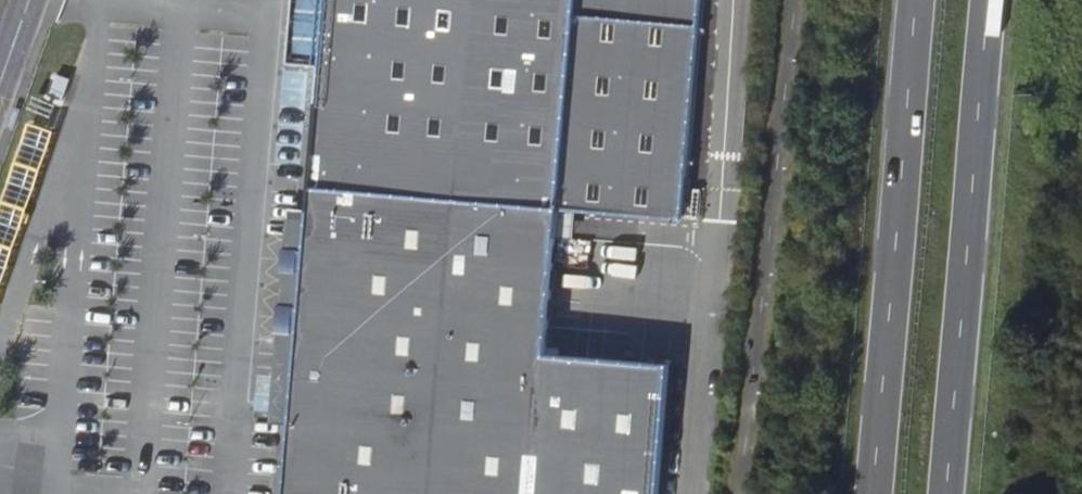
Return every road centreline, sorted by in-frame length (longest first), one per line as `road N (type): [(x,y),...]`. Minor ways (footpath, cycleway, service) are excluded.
road 1 (primary): [(943,493),(989,0)]
road 2 (primary): [(913,0),(870,493)]

